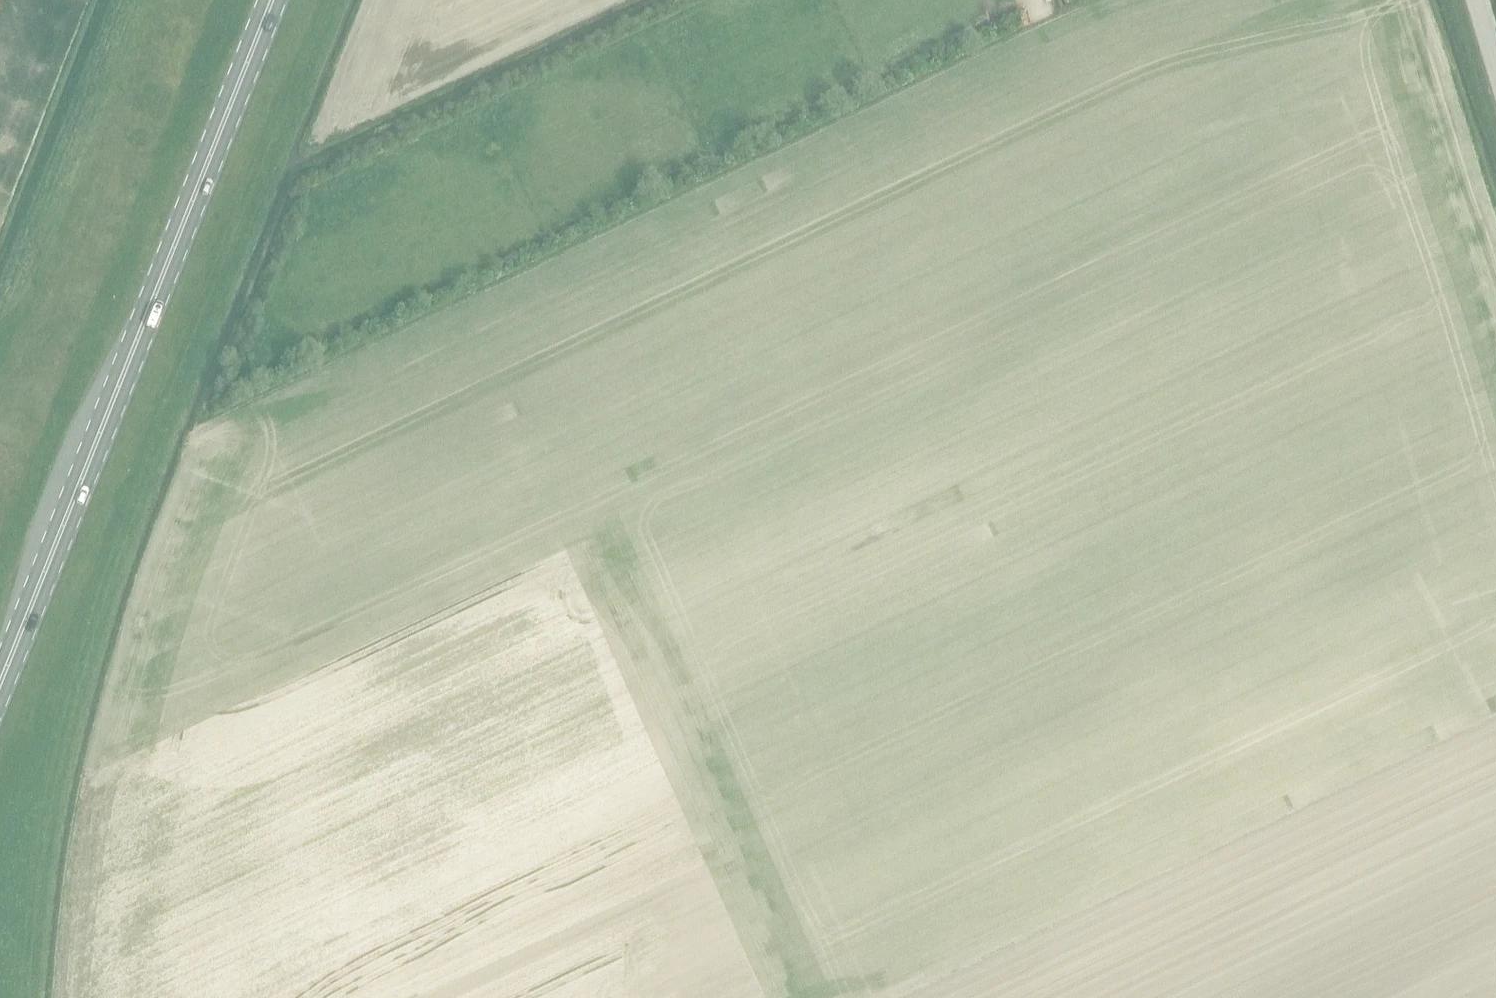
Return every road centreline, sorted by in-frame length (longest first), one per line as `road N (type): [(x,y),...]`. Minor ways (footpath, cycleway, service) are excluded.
road 1 (primary): [(0,669),(265,0)]

